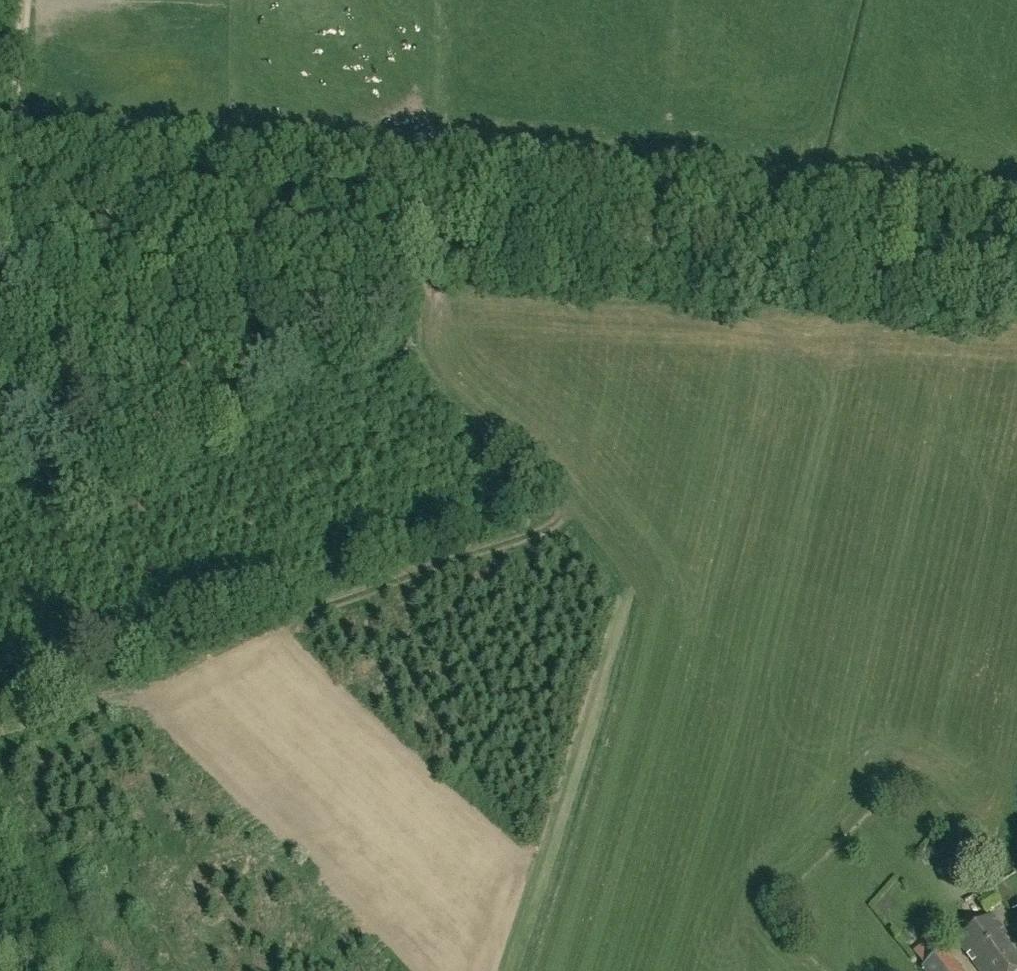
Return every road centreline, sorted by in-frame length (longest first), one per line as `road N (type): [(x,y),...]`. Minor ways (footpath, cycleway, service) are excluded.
road 1 (track): [(0,196),(1016,264)]
road 2 (track): [(10,197),(26,0)]
road 3 (track): [(175,730),(135,703),(0,732)]

